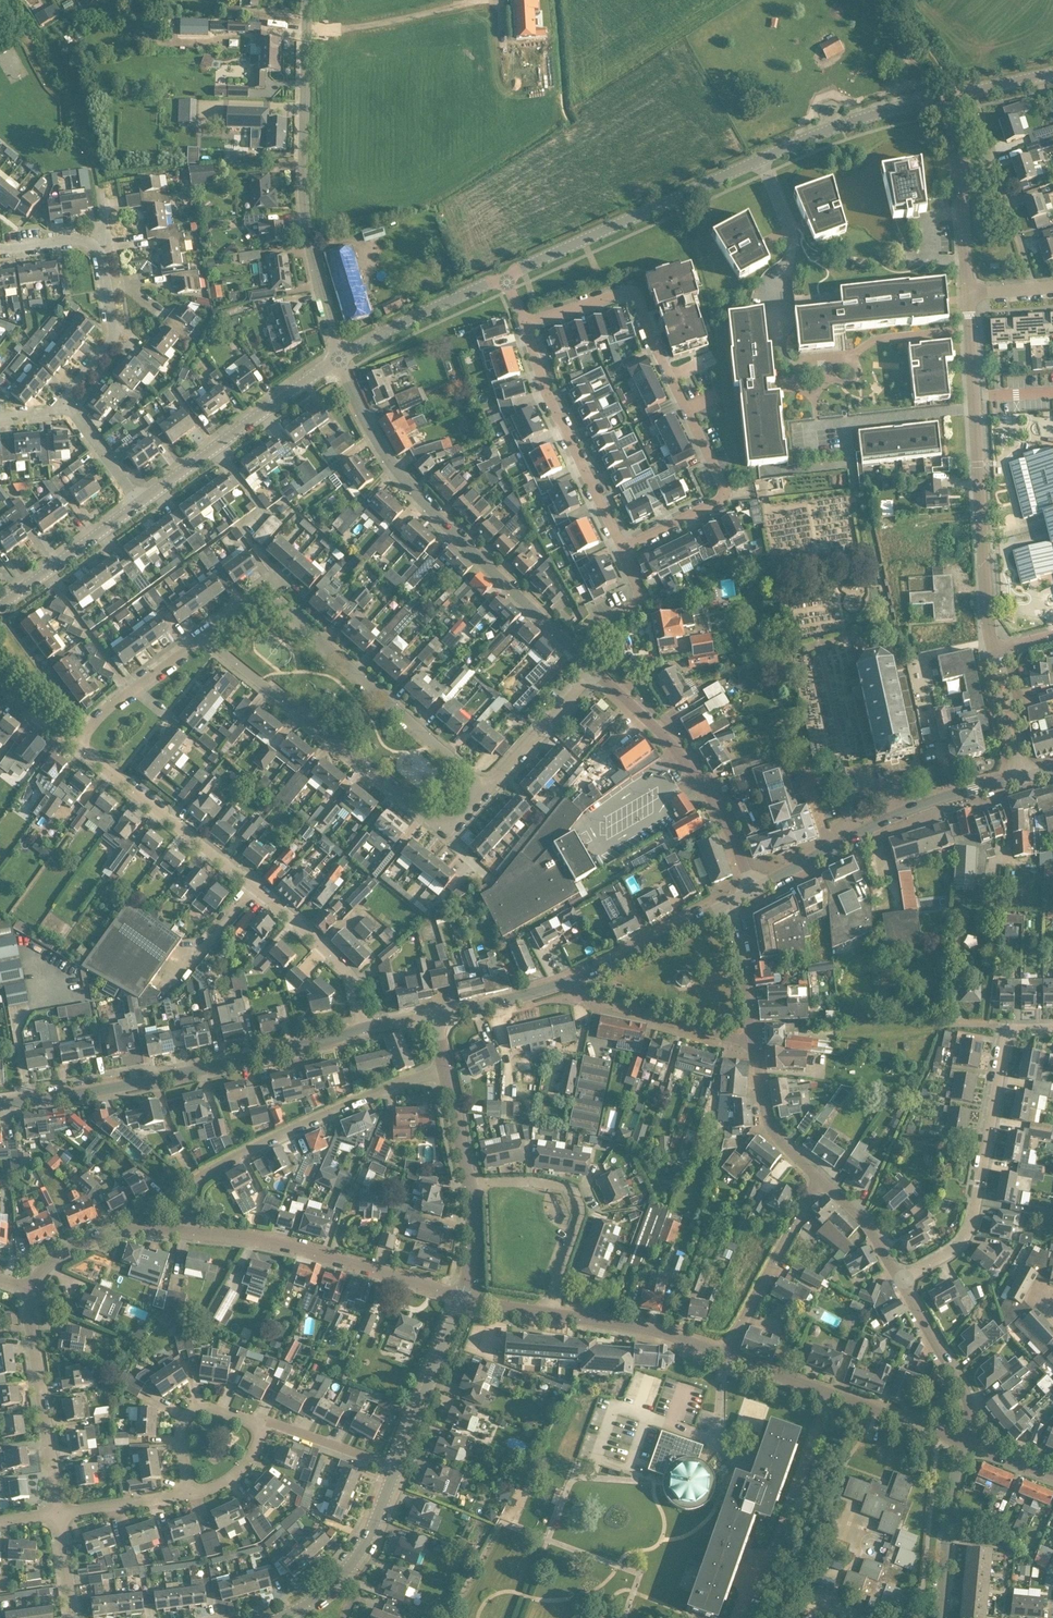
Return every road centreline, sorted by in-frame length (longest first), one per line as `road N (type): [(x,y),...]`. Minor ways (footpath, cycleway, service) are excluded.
road 1 (unclassified): [(501,276),(862,116),(934,99)]
road 2 (residential): [(519,322),(632,291),(724,495),(622,549)]
road 3 (residential): [(595,671),(387,464),(347,402),(335,354)]
road 4 (residential): [(363,1030),(348,970),(80,746)]
road 5 (residential): [(200,632),(424,823),(444,825),(487,787)]
road 6 (tertiary): [(0,1101),(153,1078),(363,1030)]
road 7 (residential): [(200,632),(244,601),(263,598),(487,787)]
road 8 (unclassified): [(993,649),(966,287)]
road 9 (unclassified): [(335,354),(298,210),(301,0)]
road 10 (residential): [(187,1233),(193,1182),(203,1172),(446,1063)]
road 11 (residential): [(900,1281),(950,1252),(969,1229),(1010,1032)]
road 12 (tertiary): [(752,888),(909,808),(1017,779)]
road 13 (residential): [(462,1298),(187,1233)]
road 14 (residential): [(752,888),(707,791),(664,736),(595,671)]
road 15 (residential): [(963,1442),(724,1351)]
road 16 (residential): [(519,322),(622,549)]
road 17 (residential): [(138,505),(335,354)]
road 18 (residential): [(544,1309),(577,1217),(569,1191),(468,1181)]
road 19 (residential): [(53,1512),(30,1287)]
road 20 (residential): [(754,1041),(583,999),(562,984)]
road 21 (residential): [(724,1351),(817,1178)]
road 22 (unclassified): [(966,287),(934,99)]
road 23 (tertiary): [(562,984),(731,900)]
road 24 (residential): [(724,1351),(544,1309)]
road 25 (unclassified): [(335,354),(501,276)]
road 26 (residential): [(398,1467),(462,1298)]
road 27 (residential): [(963,1442),(968,1411),(959,1381),(900,1281)]
road 28 (residential): [(30,1287),(54,1255),(90,1236),(187,1233)]
road 29 (residential): [(936,1617),(942,1536),(963,1442)]
road 30 (residential): [(0,607),(138,505)]
road 31 (residential): [(80,746),(96,720),(200,632)]
road 32 (residential): [(487,787),(595,671)]
road 33 (residential): [(259,1424),(207,1407),(182,1415),(176,1492)]
road 34 (residential): [(817,1178),(766,1115),(754,1041)]
road 35 (residential): [(398,1467),(259,1424)]
road 36 (residential): [(754,1041),(731,900)]
road 37 (residential): [(108,280),(111,339),(69,408)]
road 38 (residential): [(0,248),(85,240),(102,252),(108,280)]
road 39 (residential): [(900,1281),(863,1219),(817,1178)]
road 40 (unclassified): [(1027,777),(993,649)]
road 41 (unclassified): [(993,649),(1017,779)]
road 42 (tertiary): [(434,1017),(562,984)]
road 43 (residential): [(53,1512),(176,1492)]
road 44 (unclassified): [(934,99),(1052,75)]
road 45 (residential): [(468,1181),(446,1063)]

